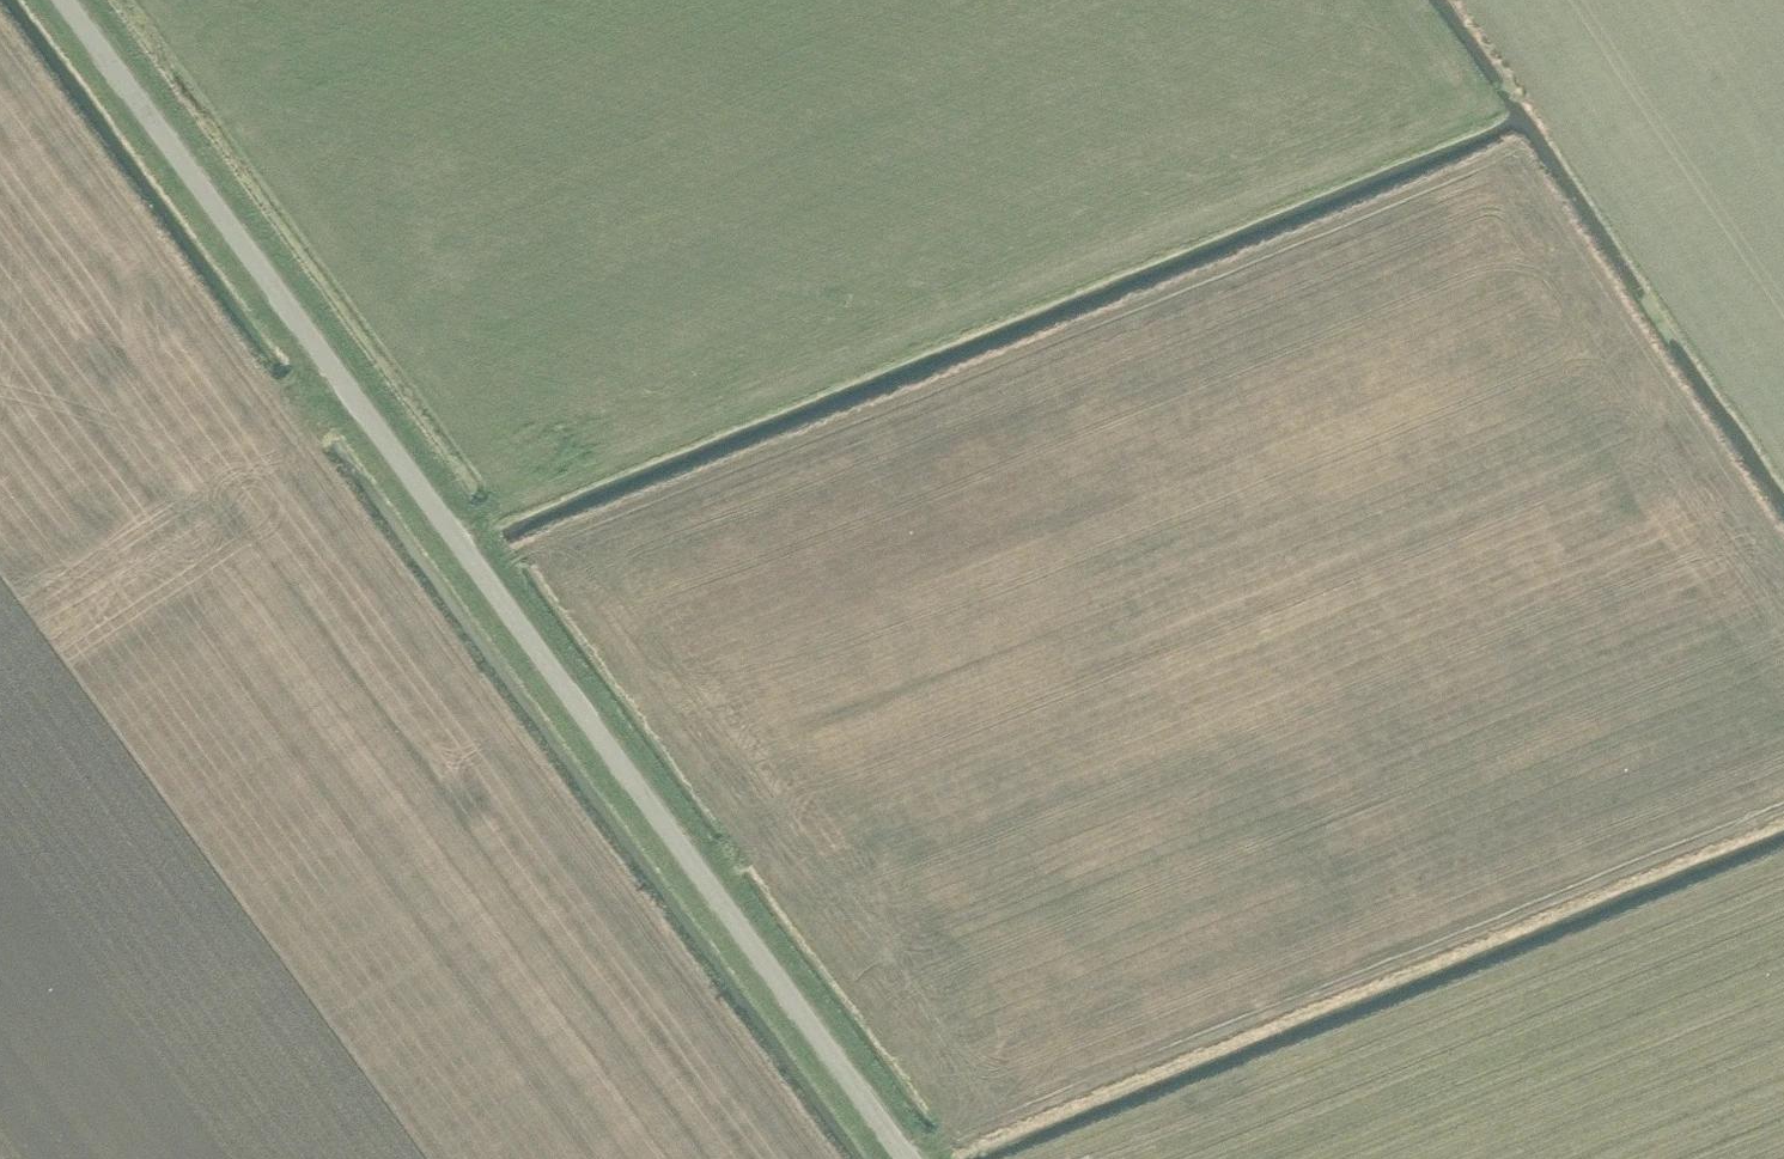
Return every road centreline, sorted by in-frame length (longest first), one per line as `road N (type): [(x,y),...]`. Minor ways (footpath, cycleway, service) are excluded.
road 1 (tertiary): [(908,1158),(65,0)]

